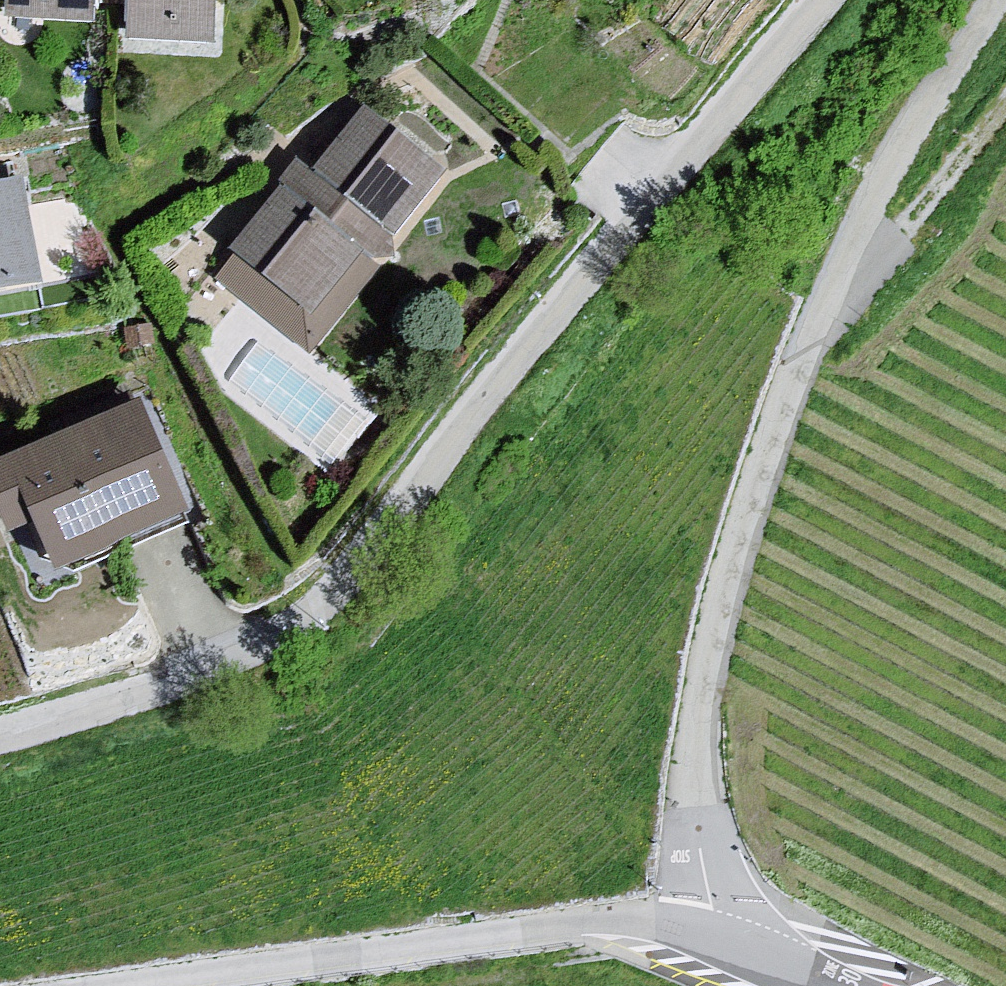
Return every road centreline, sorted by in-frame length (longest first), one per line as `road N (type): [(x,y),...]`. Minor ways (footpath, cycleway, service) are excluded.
road 1 (residential): [(838,0),(486,429),(291,644),(0,746)]
road 2 (unclassified): [(711,941),(685,763),(740,523),(824,300)]
road 3 (unclassified): [(711,941),(669,926),(618,921),(165,985)]
road 4 (unclassified): [(824,300),(848,235),(988,0)]
road 5 (unclassified): [(824,300),(941,192),(1005,118)]
road 6 (unclassified): [(833,985),(711,941)]

